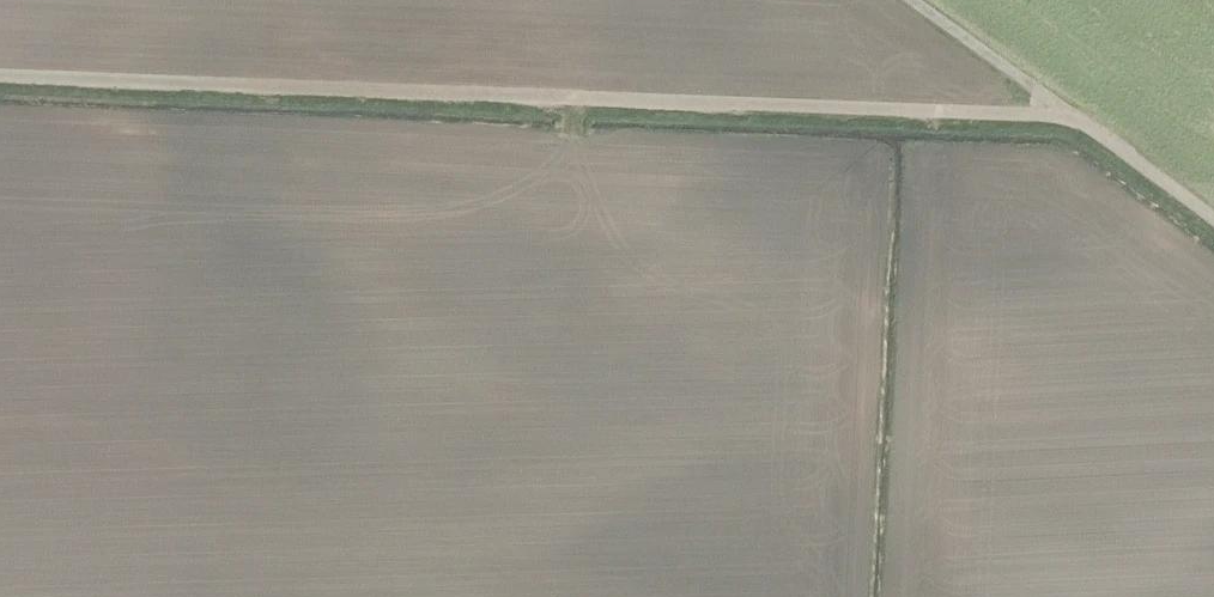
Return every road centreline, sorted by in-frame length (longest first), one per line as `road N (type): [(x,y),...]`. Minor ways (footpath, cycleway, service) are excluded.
road 1 (unclassified): [(1213,222),(909,0)]

